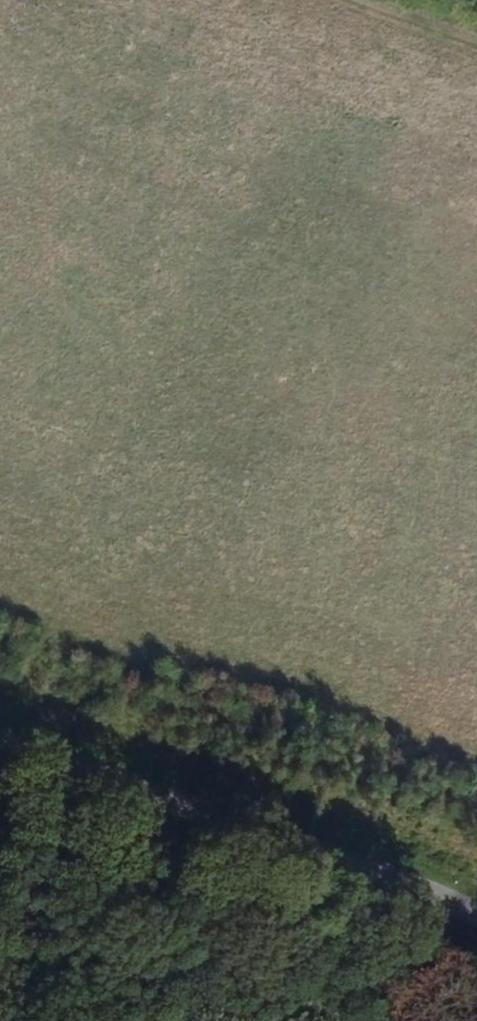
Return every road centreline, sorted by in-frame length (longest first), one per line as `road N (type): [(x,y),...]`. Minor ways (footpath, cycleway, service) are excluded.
road 1 (secondary): [(476,921),(303,847),(0,747)]

